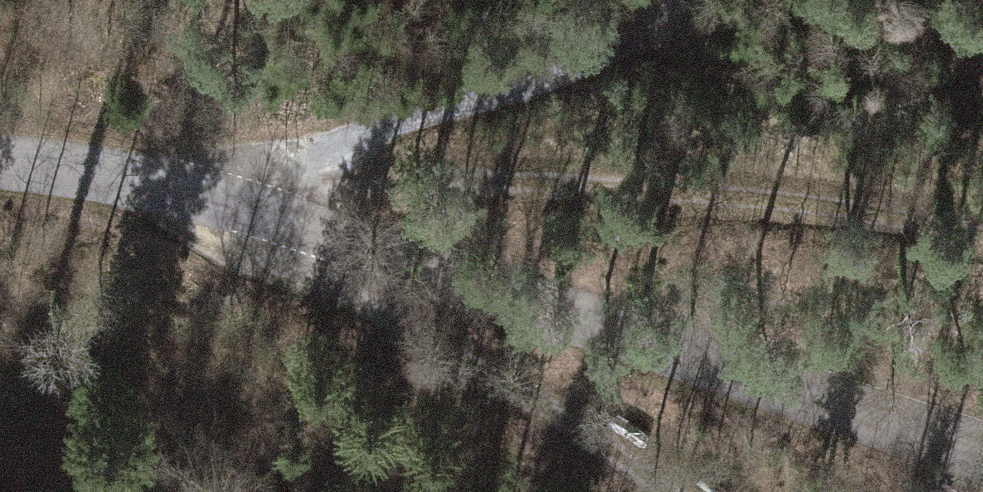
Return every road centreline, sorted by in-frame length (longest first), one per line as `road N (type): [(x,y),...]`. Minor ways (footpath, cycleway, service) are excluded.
road 1 (tertiary): [(0,177),(62,182),(300,247),(631,366),(982,468)]
road 2 (track): [(982,251),(374,190),(168,211)]
road 3 (track): [(667,0),(622,50),(521,92),(323,148),(168,211)]
road 4 (track): [(300,247),(642,491)]

